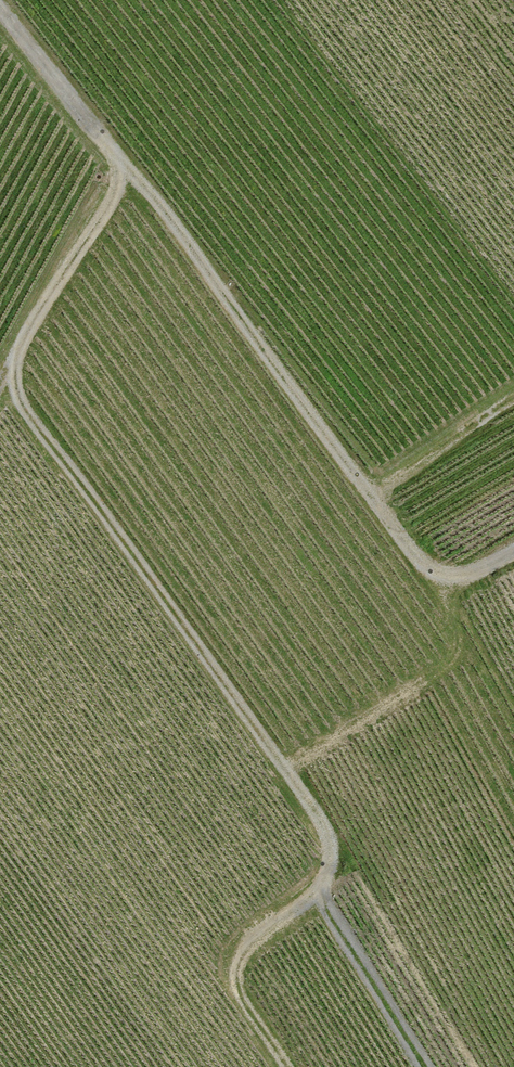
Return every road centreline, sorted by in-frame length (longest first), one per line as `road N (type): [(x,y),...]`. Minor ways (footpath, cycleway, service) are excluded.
road 1 (track): [(128,172),(9,372),(35,425),(329,840),(323,880),(246,949),(237,973),(242,1000),(288,1066)]
road 2 (track): [(0,8),(167,213),(431,576),(461,578),(513,550)]
road 3 (track): [(371,494),(513,401)]

